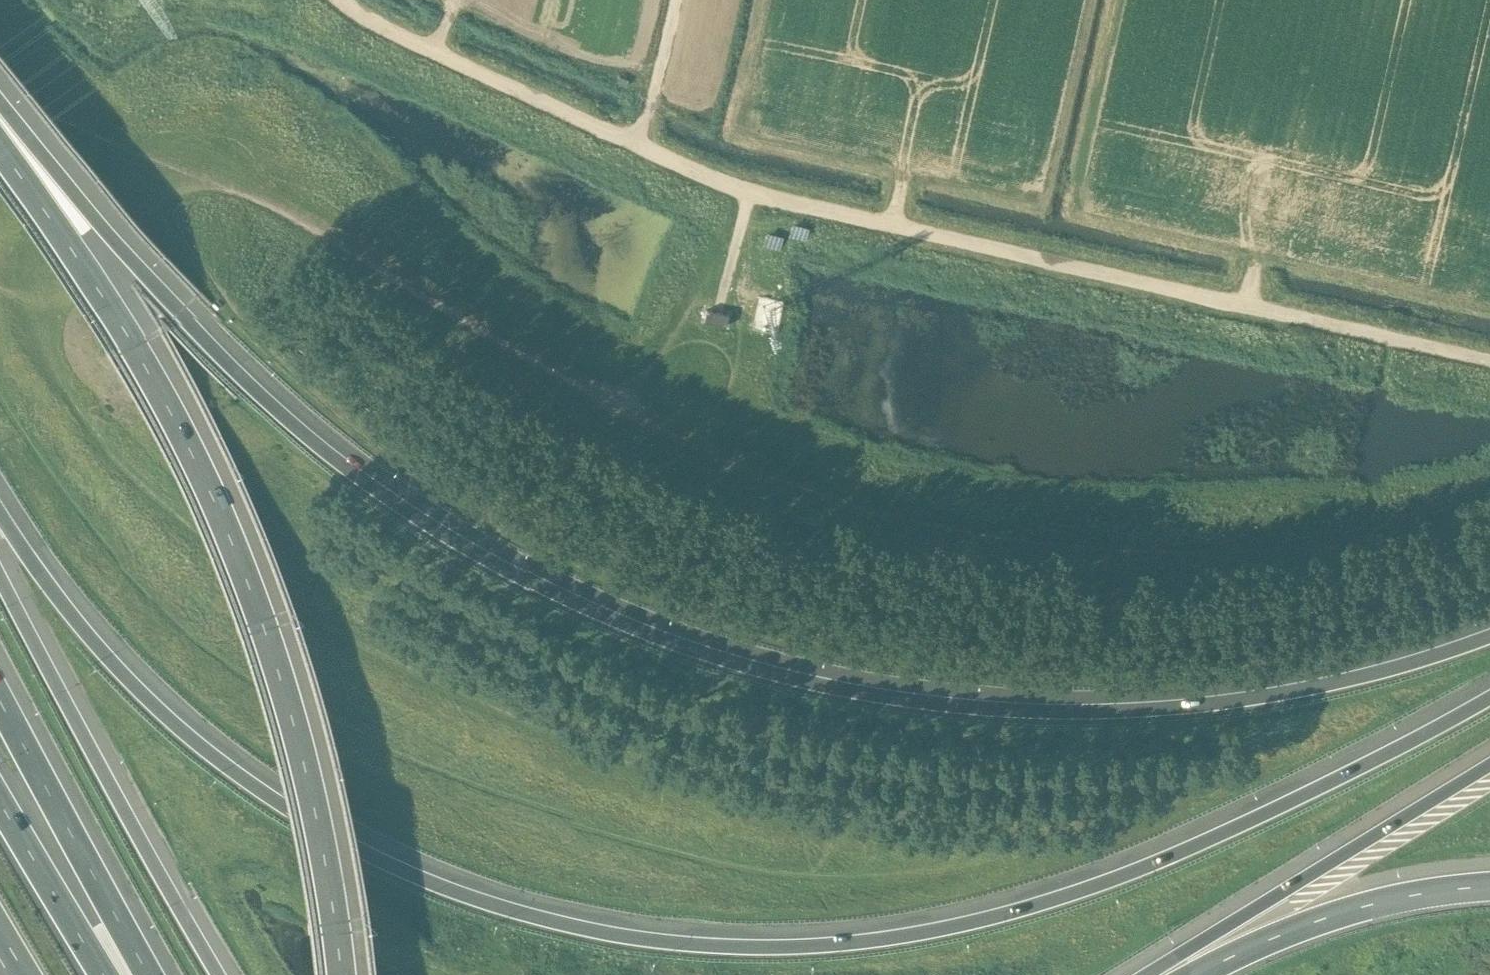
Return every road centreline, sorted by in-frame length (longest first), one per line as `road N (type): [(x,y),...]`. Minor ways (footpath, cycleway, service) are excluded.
road 1 (motorway): [(1489,637),(1356,679),(1221,706),(1093,715),(833,691),(684,652),(551,596),(433,527),(315,440),(142,268),(0,91)]
road 2 (motorway): [(1489,697),(1257,818),(1002,917),(820,946),(625,938),(464,897),(380,862),(281,805),(153,706),(42,579),(0,516)]
road 3 (unclassified): [(1489,362),(749,191),(513,93),(335,0)]
road 4 (motorway): [(339,974),(304,771),(250,592),(167,404),(47,200),(0,139)]
road 5 (motorway): [(212,974),(0,581)]
road 6 (motorway): [(1489,764),(1285,888),(1163,974)]
road 7 (motorway): [(1489,892),(1341,915),(1186,974)]
road 8 (motorway): [(143,974),(0,704)]
road 9 (motorway): [(112,974),(0,802)]

